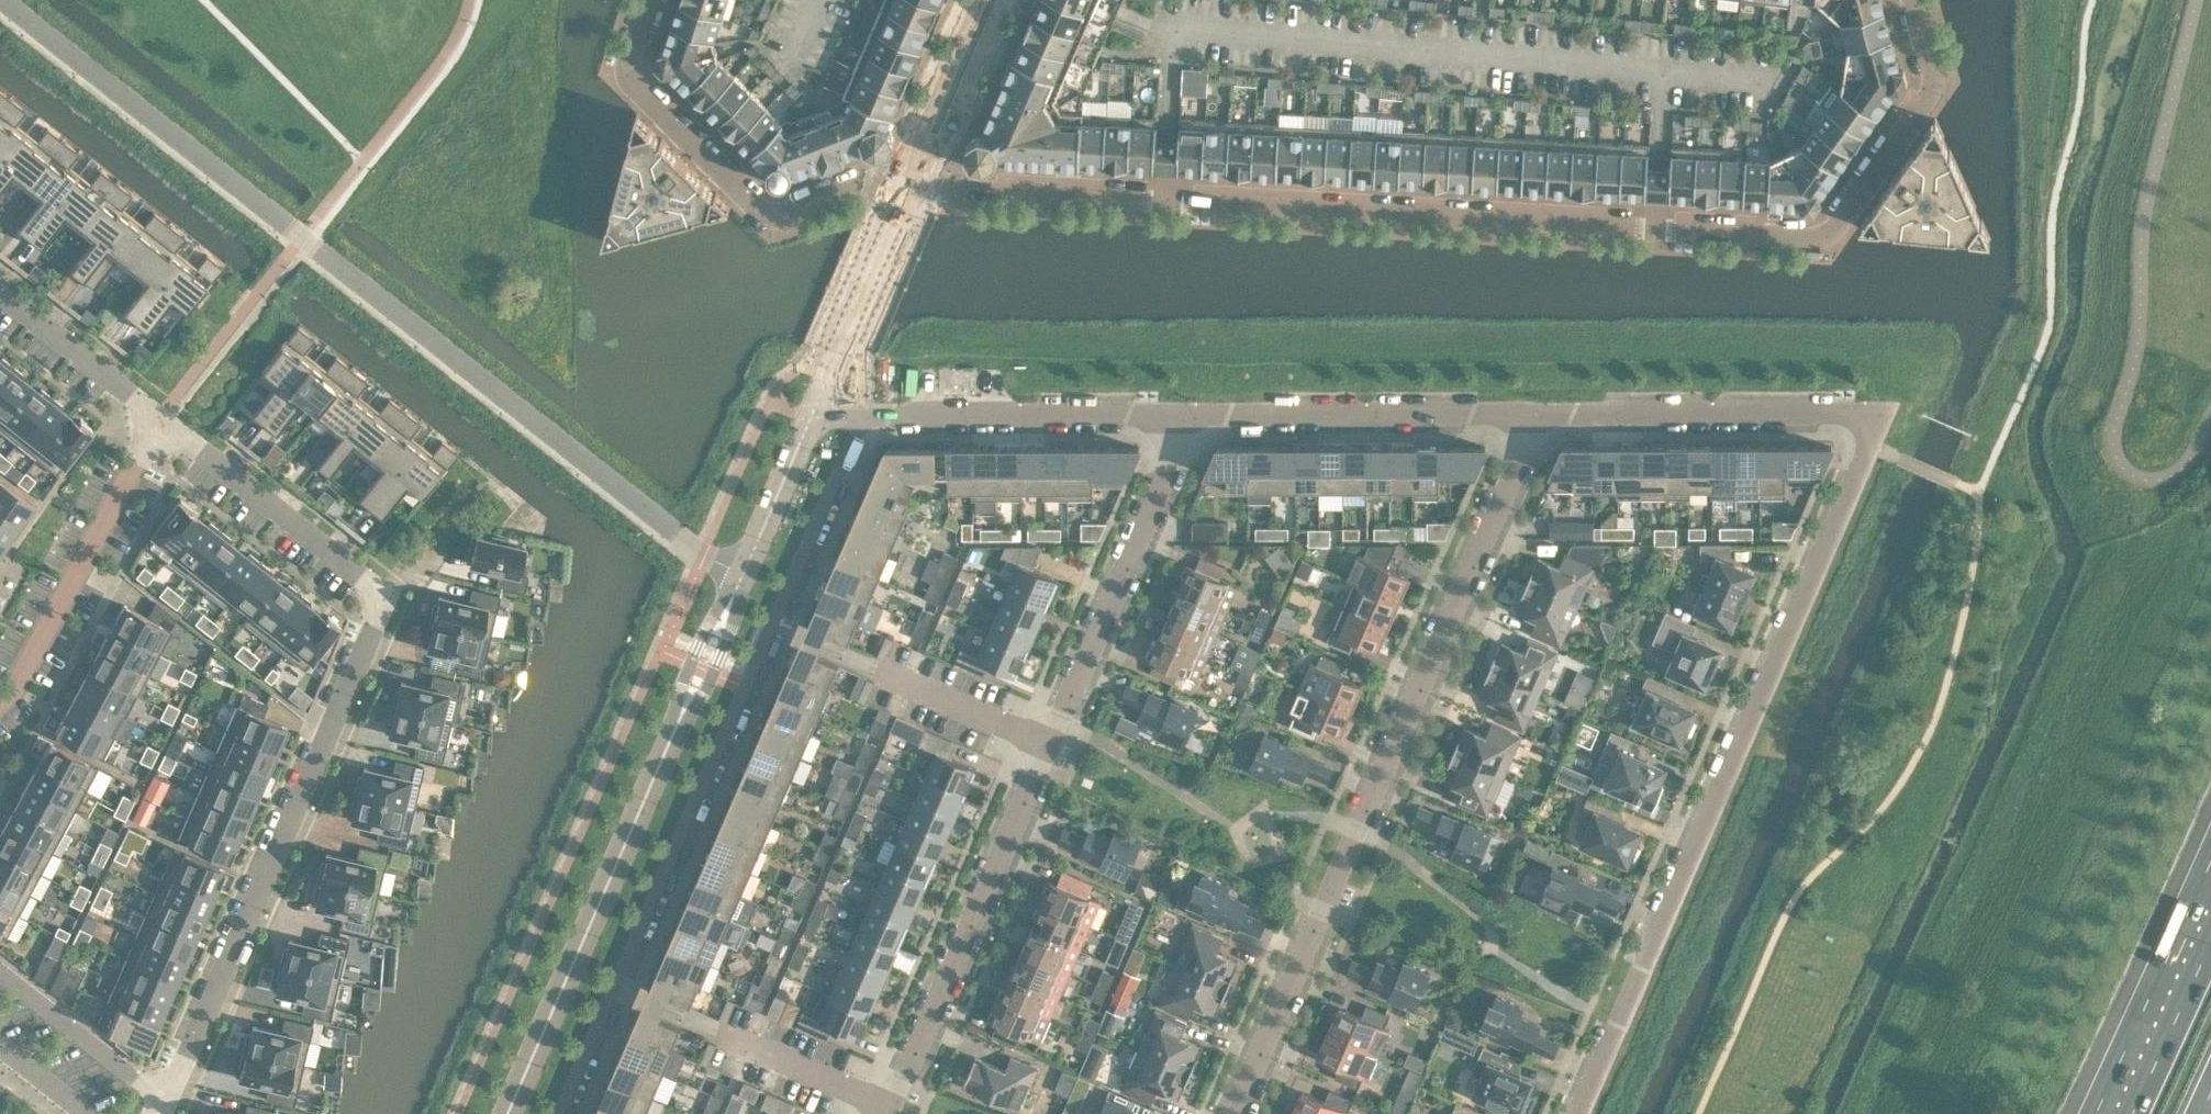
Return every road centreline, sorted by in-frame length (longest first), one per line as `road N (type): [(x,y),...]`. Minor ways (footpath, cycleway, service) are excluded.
road 1 (residential): [(1912,0),(1932,75),(1928,97),(1843,218),(1809,237),(909,186)]
road 2 (residential): [(1576,1113),(1871,446),(1872,426),(1864,416),(1530,413)]
road 3 (residential): [(746,581),(703,560),(0,0)]
road 4 (residential): [(172,1105),(383,600),(158,422)]
road 5 (residential): [(565,1113),(780,628),(865,410)]
road 6 (residential): [(1231,1113),(1530,413)]
road 7 (secondary): [(746,581),(509,1113)]
road 8 (residential): [(649,0),(627,74),(754,205),(790,211),(867,183),(909,186)]
road 9 (residential): [(893,1110),(1045,734)]
road 10 (residential): [(1045,734),(1187,410)]
road 11 (residential): [(1530,413),(1187,410)]
road 12 (residential): [(1187,410),(865,410)]
road 13 (residential): [(158,422),(107,525),(0,702)]
road 14 (motorway): [(2210,896),(2110,1113)]
road 15 (residential): [(172,1105),(0,971)]
road 16 (residential): [(158,422),(0,295)]
road 17 (secondary): [(909,186),(989,0)]
road 18 (residential): [(893,1110),(720,1034)]
road 19 (residential): [(1045,734),(871,667)]
road 20 (secondary): [(814,411),(746,581)]
road 21 (secondary): [(840,350),(909,186)]

